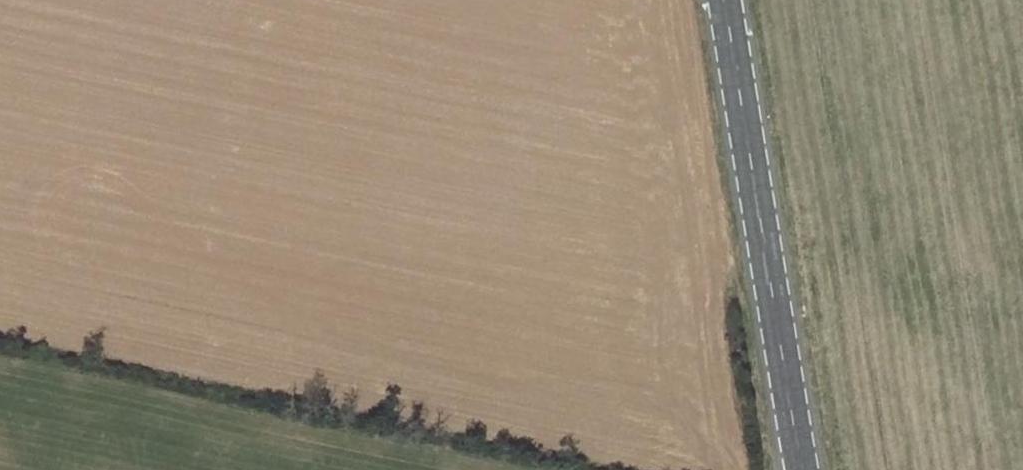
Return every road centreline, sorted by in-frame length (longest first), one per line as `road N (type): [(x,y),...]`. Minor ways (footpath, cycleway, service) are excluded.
road 1 (secondary): [(723,0),(803,469)]

